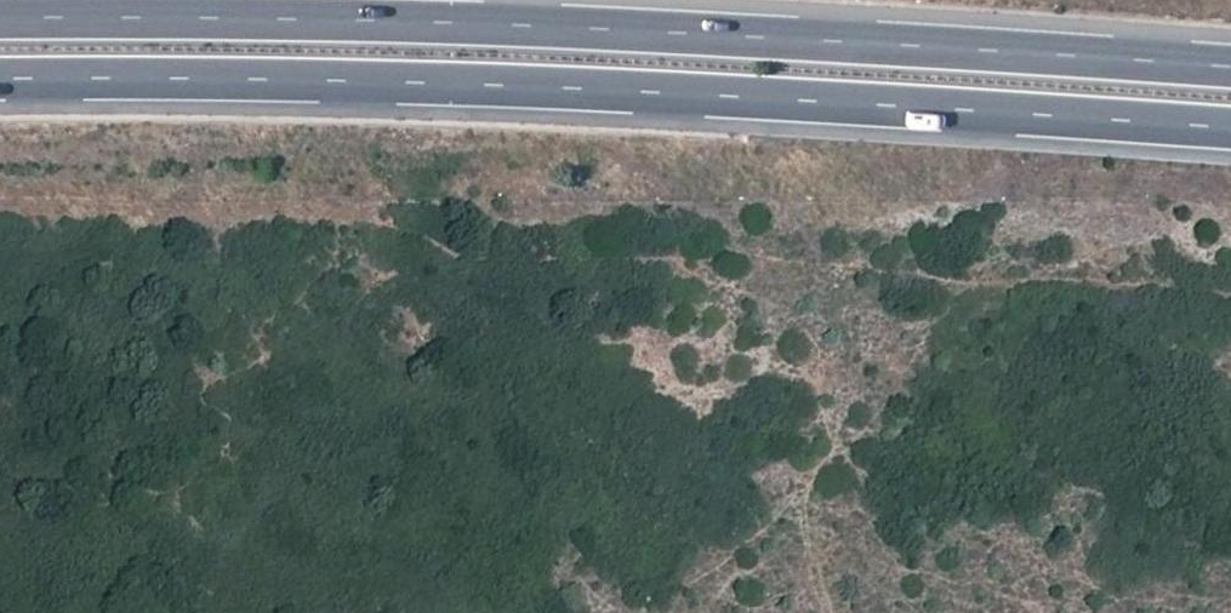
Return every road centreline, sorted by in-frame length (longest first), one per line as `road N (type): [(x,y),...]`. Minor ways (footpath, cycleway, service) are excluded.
road 1 (motorway): [(1230,61),(352,13),(0,14)]
road 2 (motorway): [(0,88),(695,101),(1230,132)]

